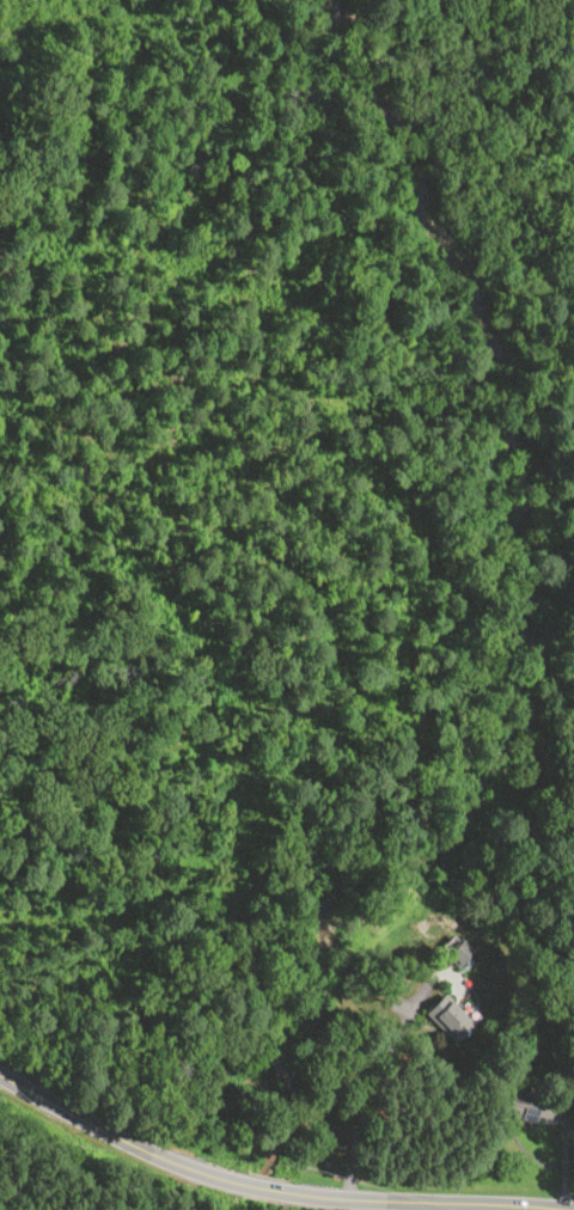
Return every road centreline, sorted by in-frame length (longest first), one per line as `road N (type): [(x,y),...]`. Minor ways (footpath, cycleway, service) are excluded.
road 1 (tertiary): [(573,1209),(337,1198),(224,1179),(132,1147),(0,1076)]

